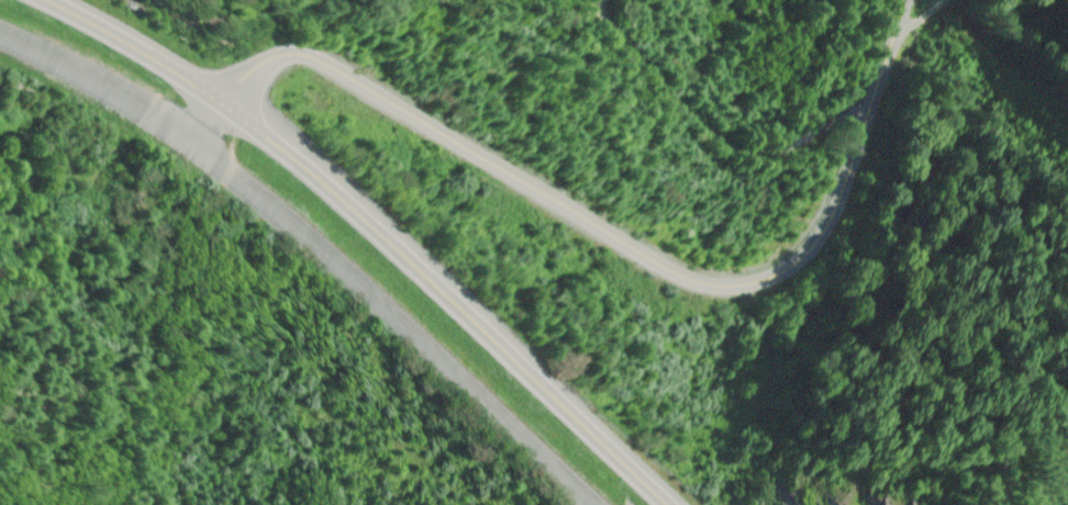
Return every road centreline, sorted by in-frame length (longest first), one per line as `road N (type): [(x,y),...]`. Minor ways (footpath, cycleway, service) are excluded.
road 1 (residential): [(225,110),(262,76),(302,65),(669,265),(702,274),(757,272),(800,248),(827,213),(907,0)]
road 2 (tertiary): [(225,110),(684,504)]
road 3 (tertiary): [(51,0),(225,110)]

